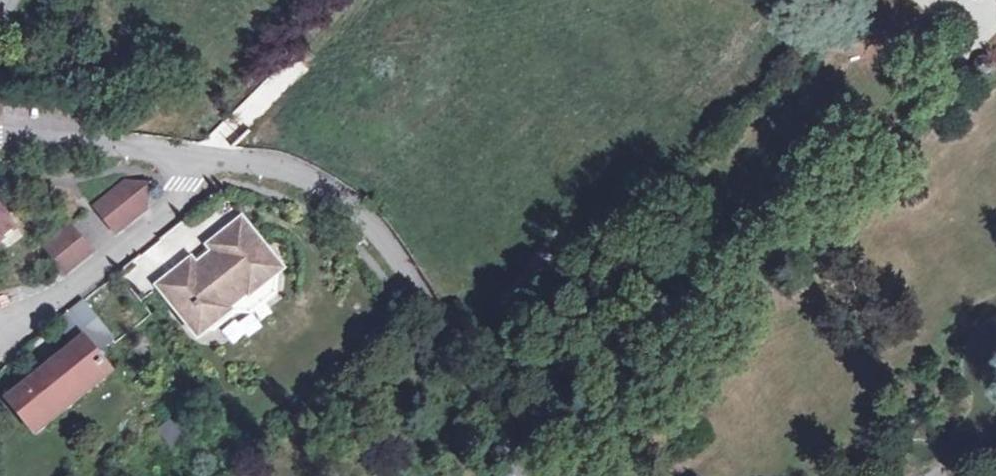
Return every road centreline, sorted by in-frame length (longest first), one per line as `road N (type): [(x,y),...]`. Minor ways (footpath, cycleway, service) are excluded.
road 1 (residential): [(207,154),(292,170),(355,206),(408,274),(521,475)]
road 2 (residential): [(13,313),(100,270),(182,196),(207,154)]
road 3 (residential): [(0,137),(207,154)]

